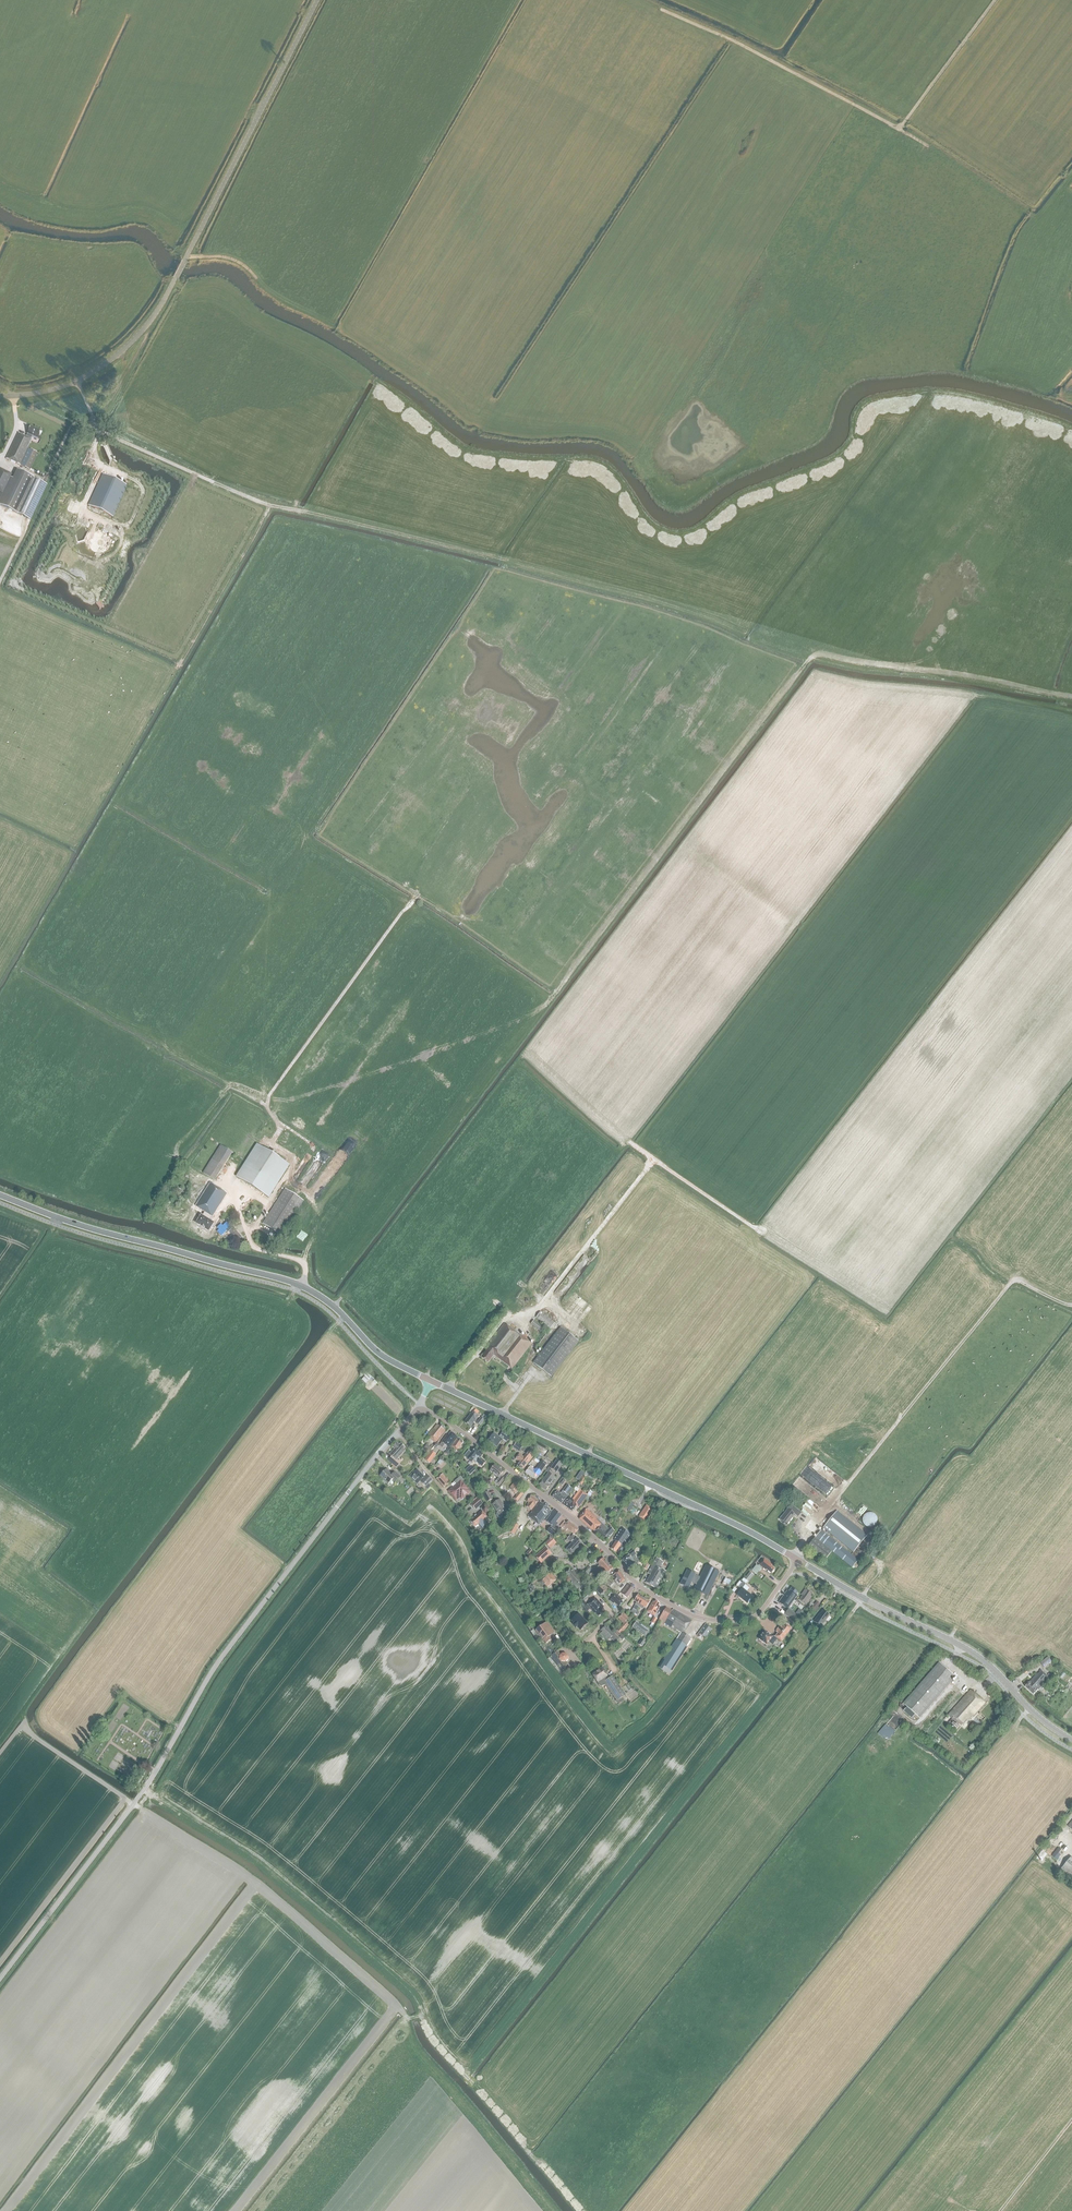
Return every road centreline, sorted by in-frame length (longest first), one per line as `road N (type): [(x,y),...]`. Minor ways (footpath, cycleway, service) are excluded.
road 1 (tertiary): [(0,1979),(144,1790),(231,1644),(399,1432)]
road 2 (tertiary): [(0,395),(77,381),(148,324),(316,0)]
road 3 (secondary): [(430,1381),(380,1355),(337,1309),(296,1283),(0,1195)]
road 4 (track): [(100,432),(268,504),(499,558)]
road 5 (secondary): [(798,1560),(430,1381)]
road 6 (secondary): [(1071,1740),(970,1651),(798,1560)]
road 7 (track): [(414,899),(270,1094),(276,1135)]
road 8 (residential): [(594,1537),(419,1405)]
road 9 (residential): [(639,1587),(697,1617),(745,1620),(798,1560)]

